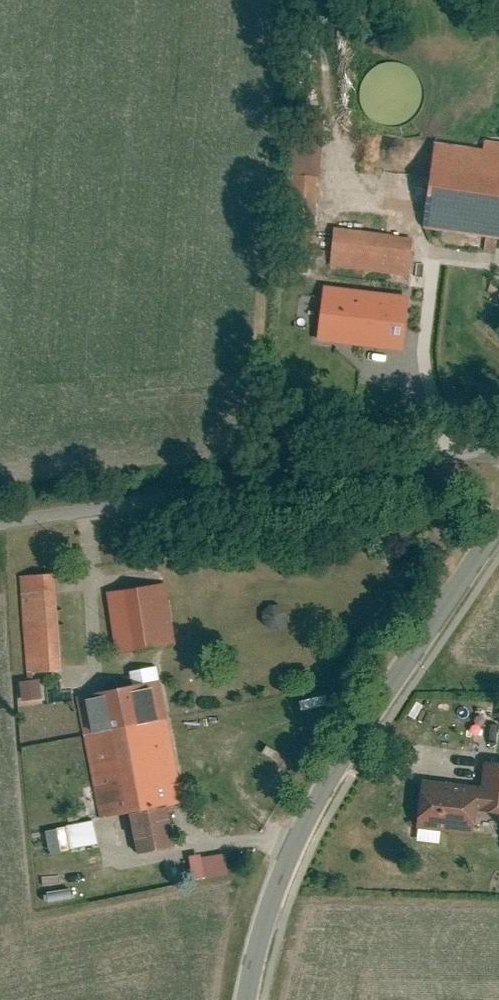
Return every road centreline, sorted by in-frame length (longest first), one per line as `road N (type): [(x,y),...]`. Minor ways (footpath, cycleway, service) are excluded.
road 1 (tertiary): [(244,999),(263,921),(308,817),(498,525)]
road 2 (residential): [(0,515),(364,459),(498,449)]

